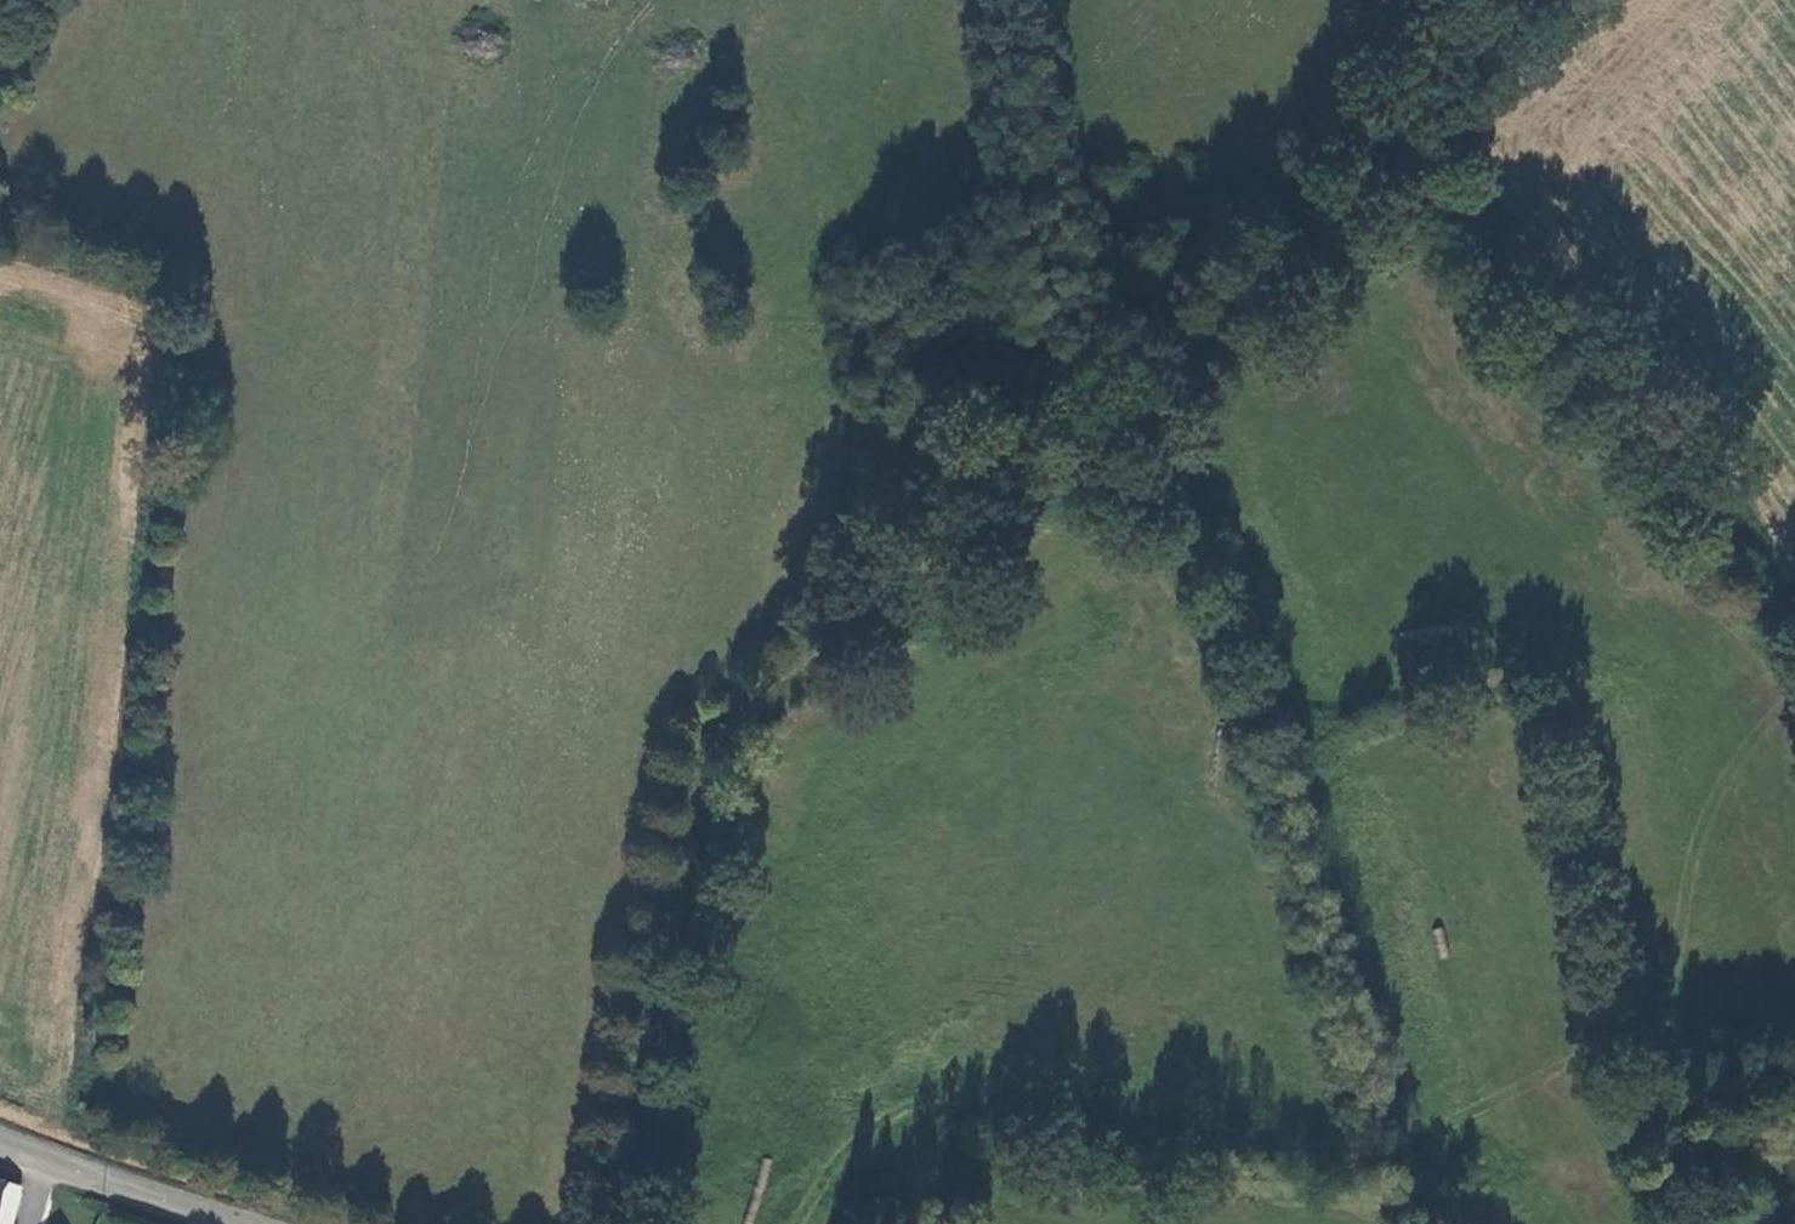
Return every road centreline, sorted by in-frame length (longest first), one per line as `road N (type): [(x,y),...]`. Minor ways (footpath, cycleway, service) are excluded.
road 1 (track): [(612,1223),(631,1082),(698,755),(1291,254),(1505,0)]
road 2 (tertiary): [(0,1143),(237,1223)]

